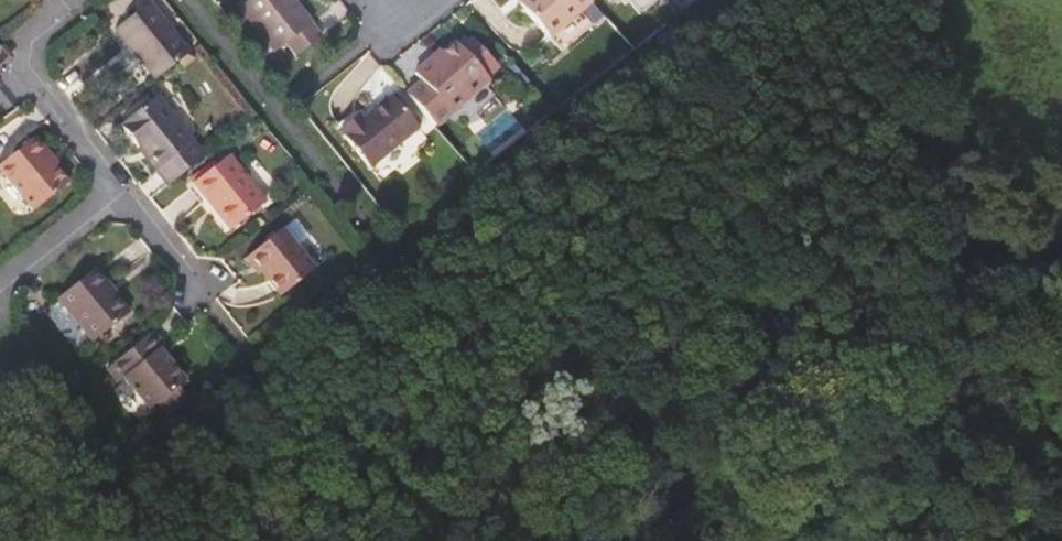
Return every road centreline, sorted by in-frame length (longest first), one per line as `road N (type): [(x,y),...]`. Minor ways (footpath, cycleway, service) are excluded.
road 1 (residential): [(50,0),(51,15),(24,57),(26,74),(114,185)]
road 2 (residential): [(114,185),(0,274)]
road 3 (residential): [(114,185),(204,295)]

